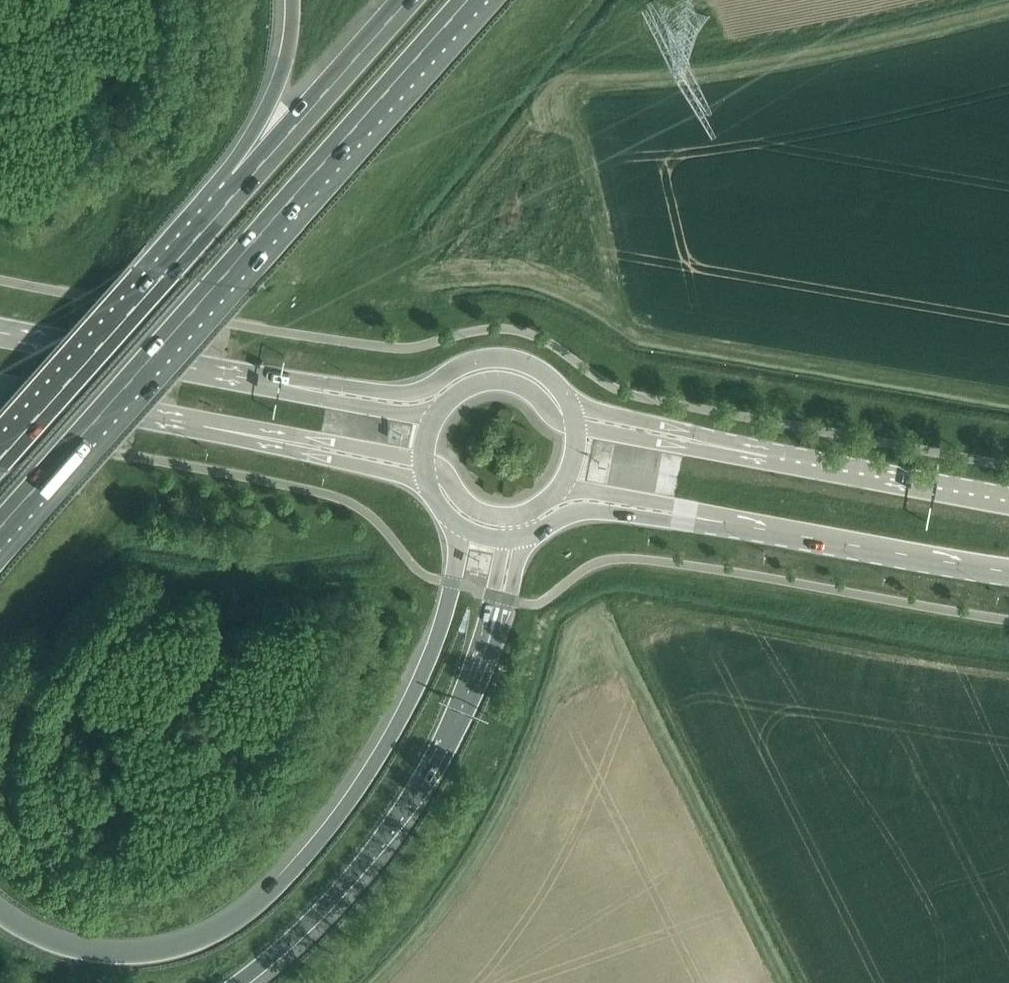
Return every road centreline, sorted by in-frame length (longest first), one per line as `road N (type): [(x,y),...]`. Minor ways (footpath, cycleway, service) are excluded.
road 1 (motorway): [(453,521),(445,613),(407,709),(372,770),(249,916),(211,938),(123,956),(64,947),(0,912)]
road 2 (motorway): [(0,525),(466,0)]
road 3 (motorway): [(236,982),(323,907),(370,851),(439,744),(467,674)]
road 4 (motorway): [(246,179),(0,456)]
road 5 (primary): [(292,385),(0,332)]
road 6 (primary): [(566,399),(543,373),(493,357),(404,394),(292,385)]
road 7 (primary): [(0,387),(286,441)]
road 8 (primary): [(722,521),(1008,566)]
road 9 (primary): [(1008,496),(730,447)]
road 10 (motorway): [(405,0),(246,179)]
road 11 (track): [(950,0),(720,46)]
road 12 (primary): [(537,533),(582,509),(722,521)]
road 13 (motorway): [(292,0),(289,47),(253,133),(246,179)]
road 14 (primary): [(549,499),(611,495),(722,521)]
road 15 (primary): [(730,447),(566,399)]
road 16 (primary): [(575,424),(526,388),(494,379),(462,386),(438,408)]
road 17 (motorway): [(467,674),(507,610),(518,563),(537,533)]
road 18 (primary): [(730,447),(575,424)]
road 19 (primary): [(286,441),(429,487)]
road 20 (primary): [(438,408),(292,385)]
road 21 (primary): [(286,441),(425,459)]
road 22 (motorway): [(467,674),(505,540)]
road 23 (primary): [(425,459),(467,504),(494,515),(523,513)]

